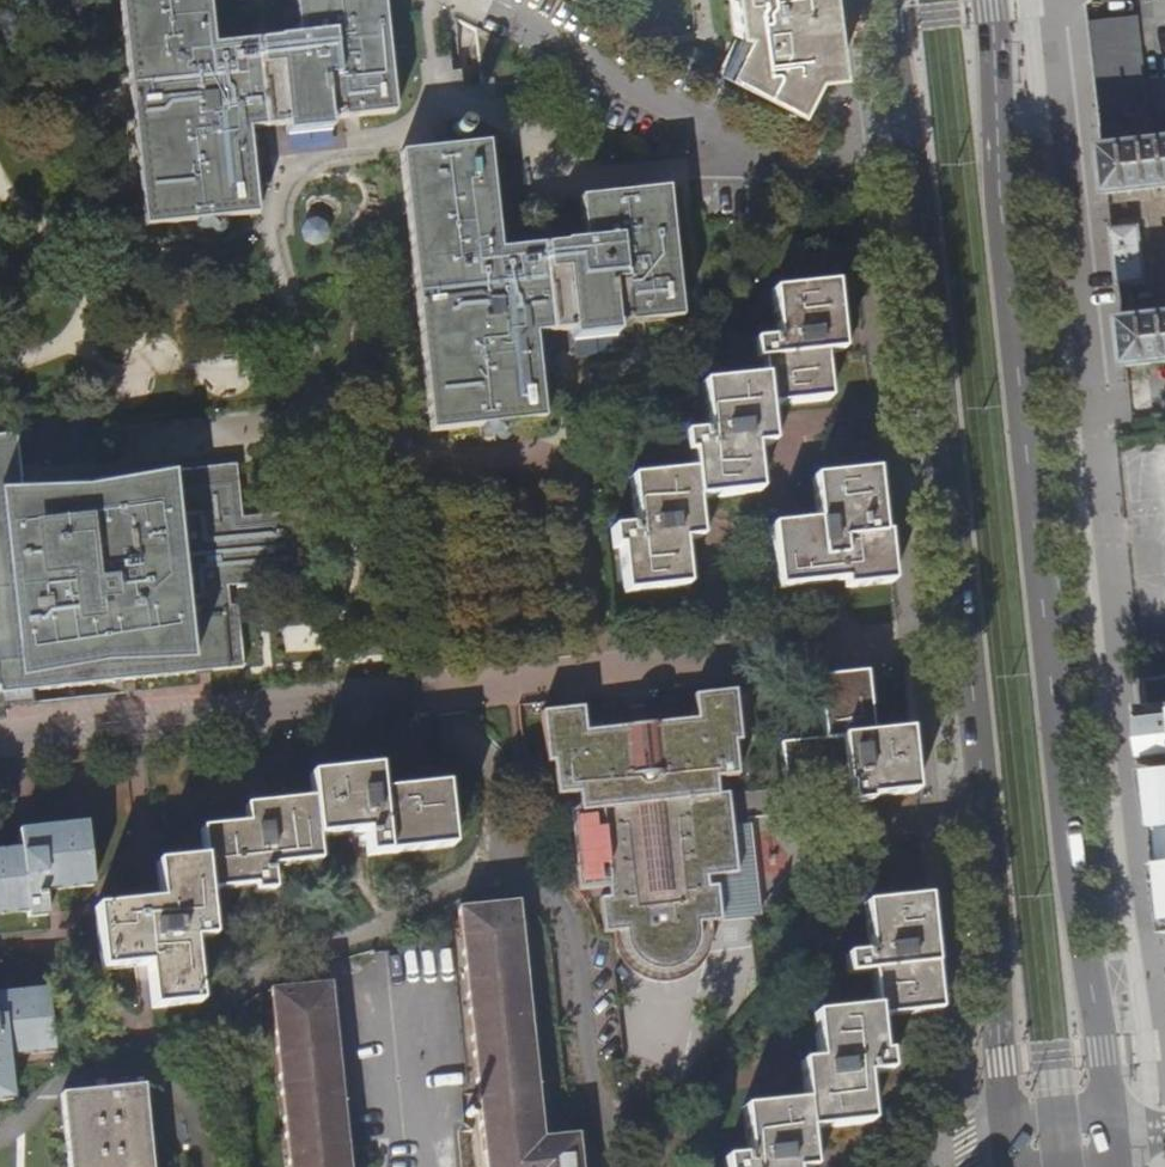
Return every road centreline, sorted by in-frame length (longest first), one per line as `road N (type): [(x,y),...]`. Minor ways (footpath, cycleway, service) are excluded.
road 1 (primary): [(889,0),(928,263),(991,845),(1008,1146)]
road 2 (primary): [(1112,1138),(1068,846),(1001,206),(991,0)]

